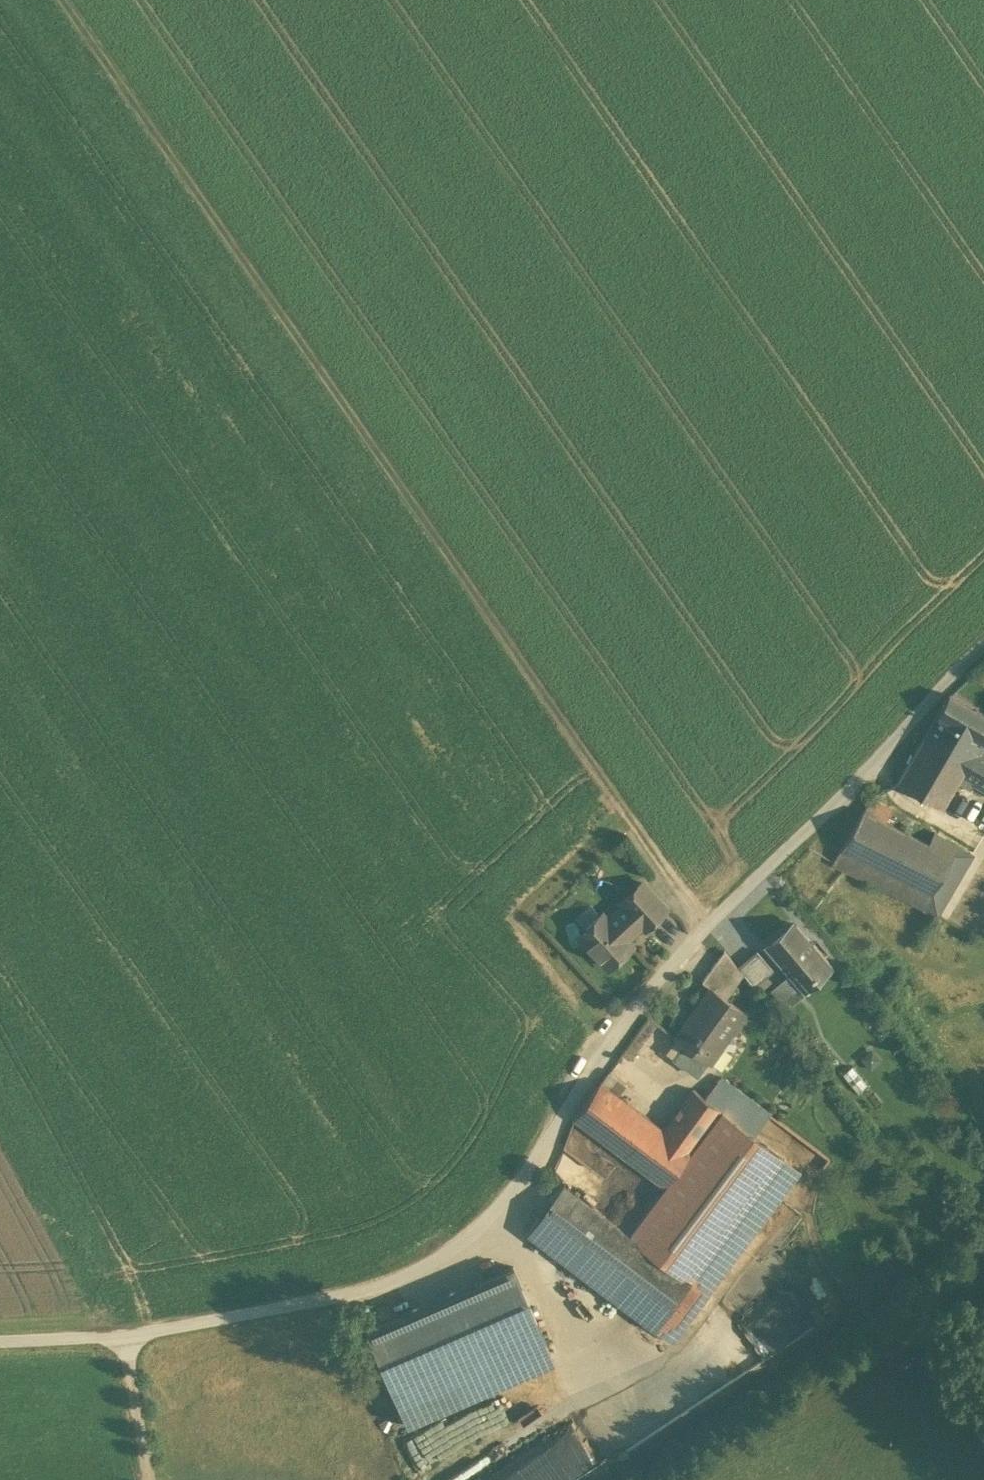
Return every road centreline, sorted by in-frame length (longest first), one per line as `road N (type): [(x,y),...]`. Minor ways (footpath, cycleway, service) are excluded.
road 1 (unclassified): [(983,646),(624,1018),(483,1233),(403,1281),(330,1300),(120,1340),(0,1343)]
road 2 (track): [(704,927),(64,0)]

